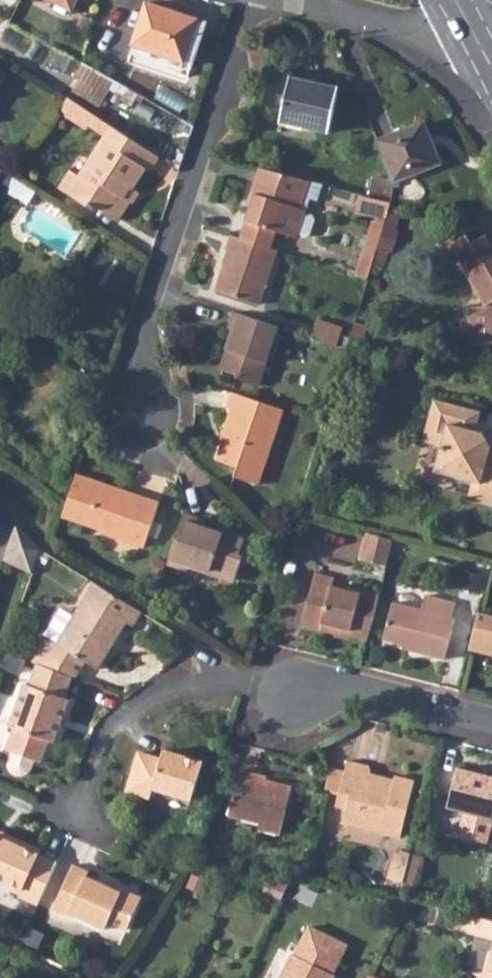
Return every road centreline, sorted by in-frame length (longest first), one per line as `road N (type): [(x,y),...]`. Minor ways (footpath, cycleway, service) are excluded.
road 1 (residential): [(491,720),(372,690),(228,682),(156,695),(113,724),(71,817)]
road 2 (residential): [(251,0),(142,324),(137,404)]
road 3 (residential): [(344,0),(434,38),(475,36)]

